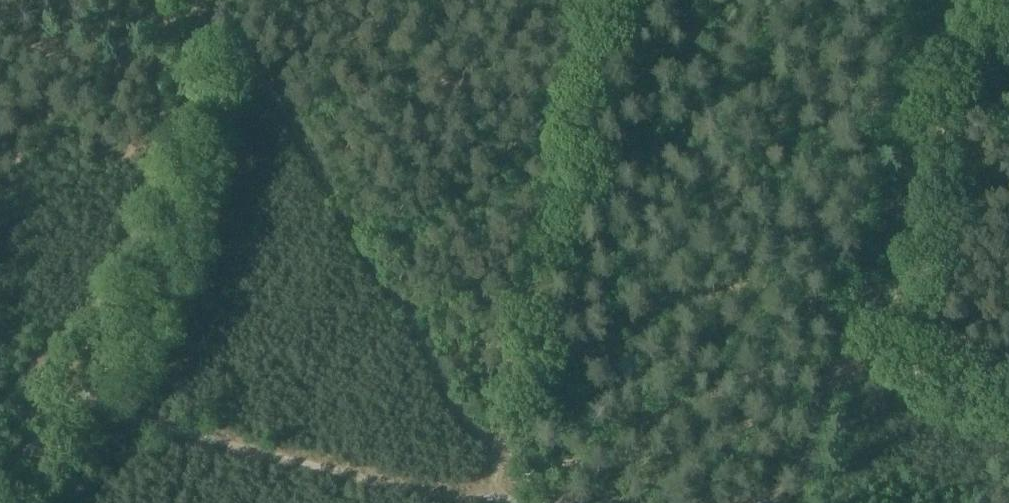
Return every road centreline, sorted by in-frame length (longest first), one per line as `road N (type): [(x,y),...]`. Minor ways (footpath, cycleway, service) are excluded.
road 1 (track): [(498,501),(501,446),(583,119),(598,0)]
road 2 (track): [(40,412),(78,411),(430,495),(524,502)]
road 3 (track): [(201,0),(205,148),(111,339),(40,412)]
road 4 (track): [(838,370),(913,0)]
road 5 (track): [(1003,24),(940,107),(939,236),(898,313),(899,363)]
road 6 (track): [(838,370),(809,461),(769,502)]
road 7 (track): [(1008,407),(983,407),(899,363)]

